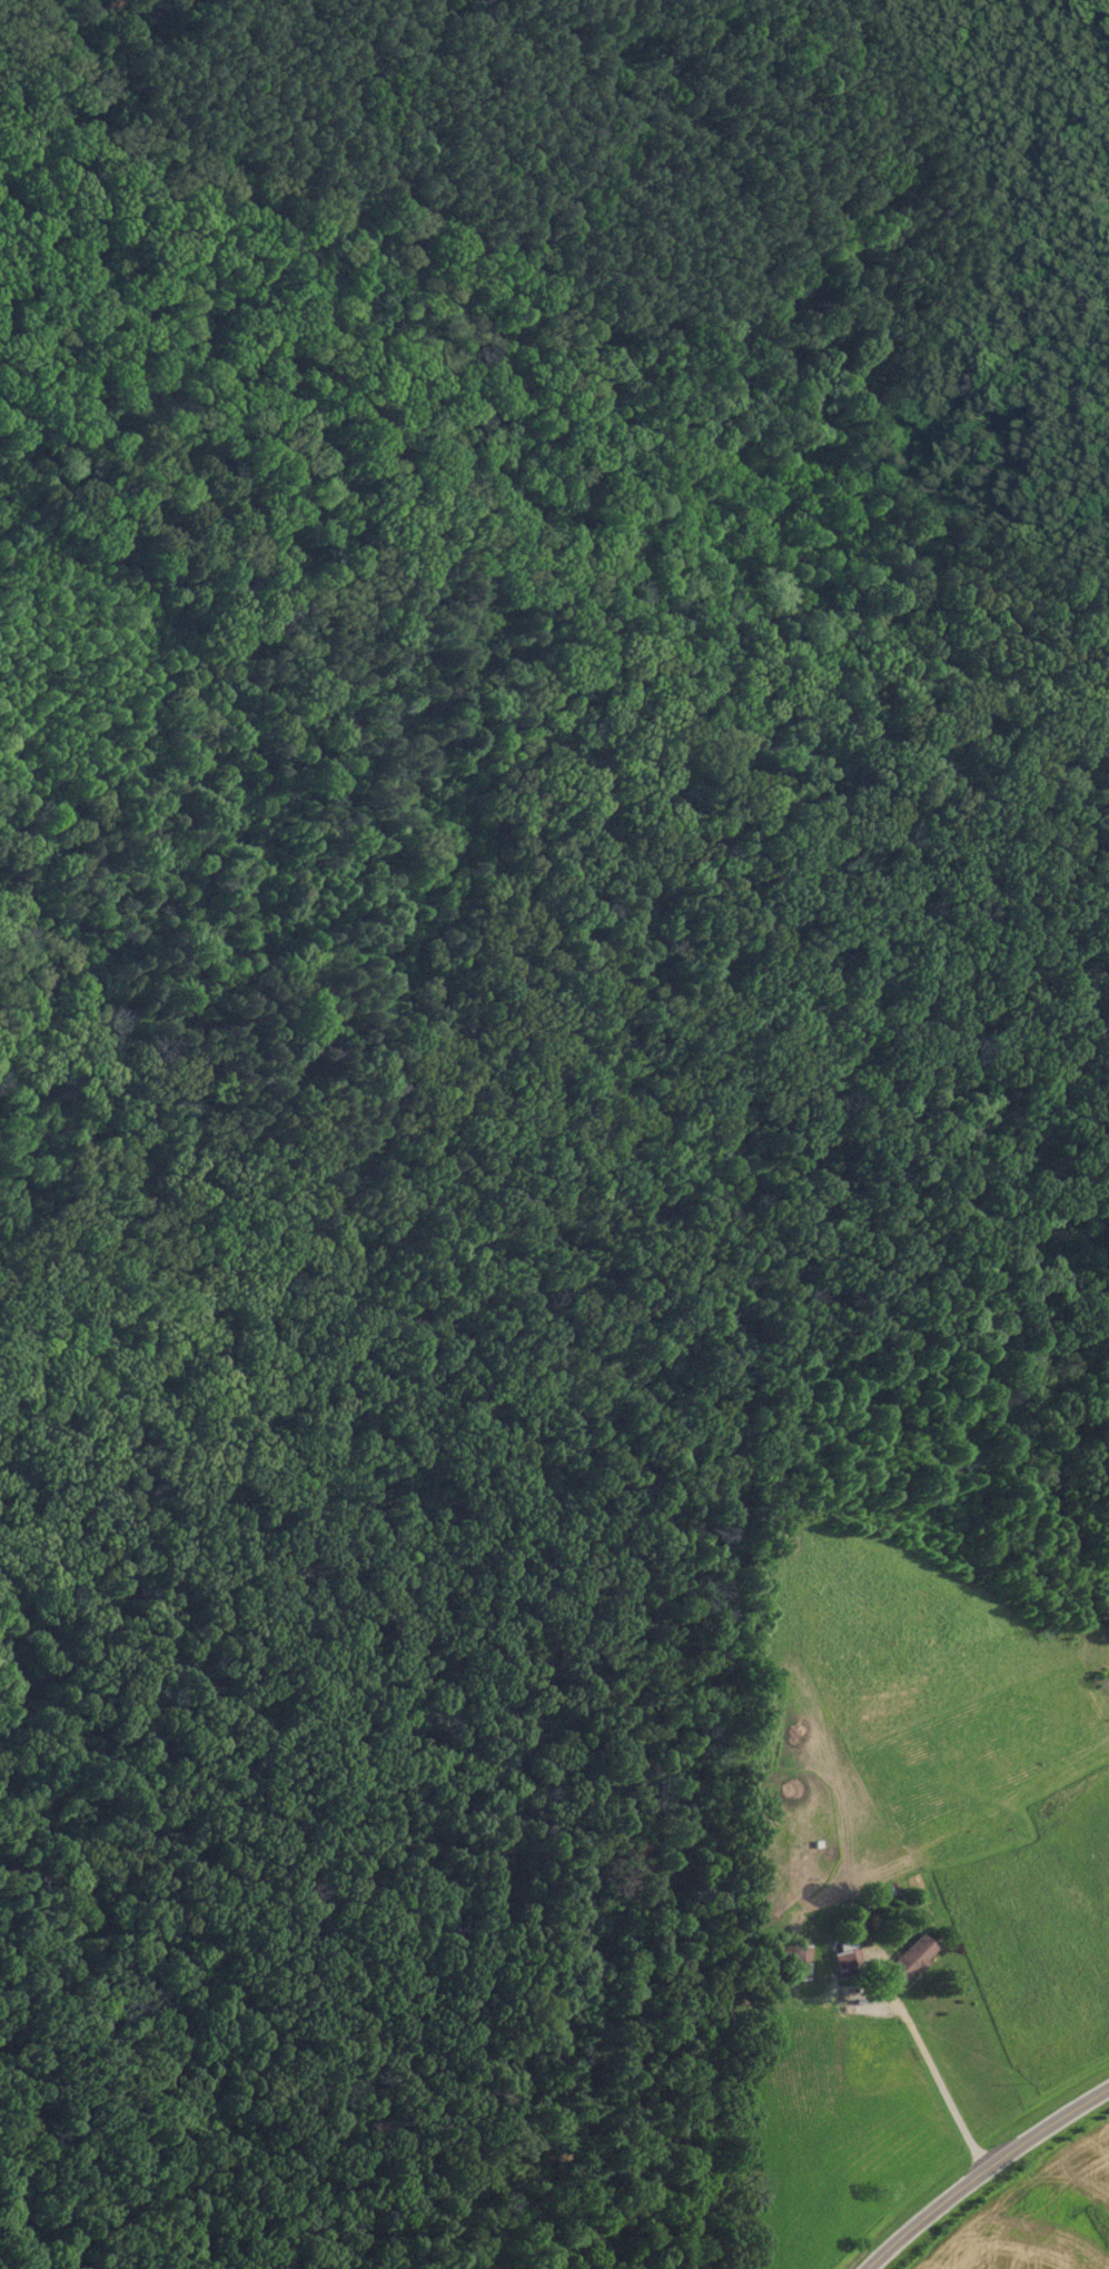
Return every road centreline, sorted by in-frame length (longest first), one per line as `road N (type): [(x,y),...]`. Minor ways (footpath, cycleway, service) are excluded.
road 1 (secondary): [(868,2268),(941,2200),(1108,2087)]

